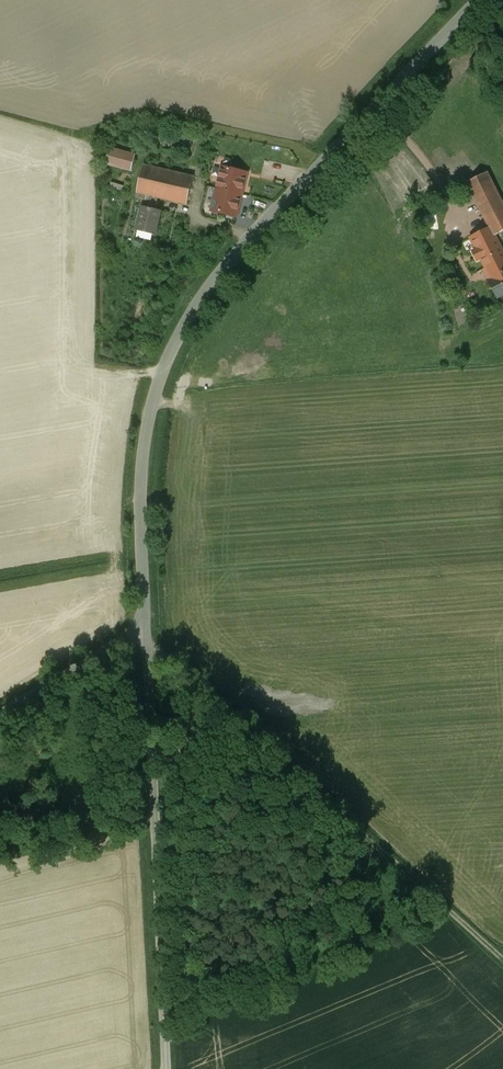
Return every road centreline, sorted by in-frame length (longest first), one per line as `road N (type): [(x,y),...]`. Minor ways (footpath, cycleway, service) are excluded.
road 1 (unclassified): [(477,0),(251,238),(181,332),(156,391),(142,473),(147,633)]
road 2 (track): [(502,959),(147,633)]
road 3 (unclassified): [(147,633),(167,1068)]
road 4 (unclassified): [(0,715),(129,634),(147,633)]

